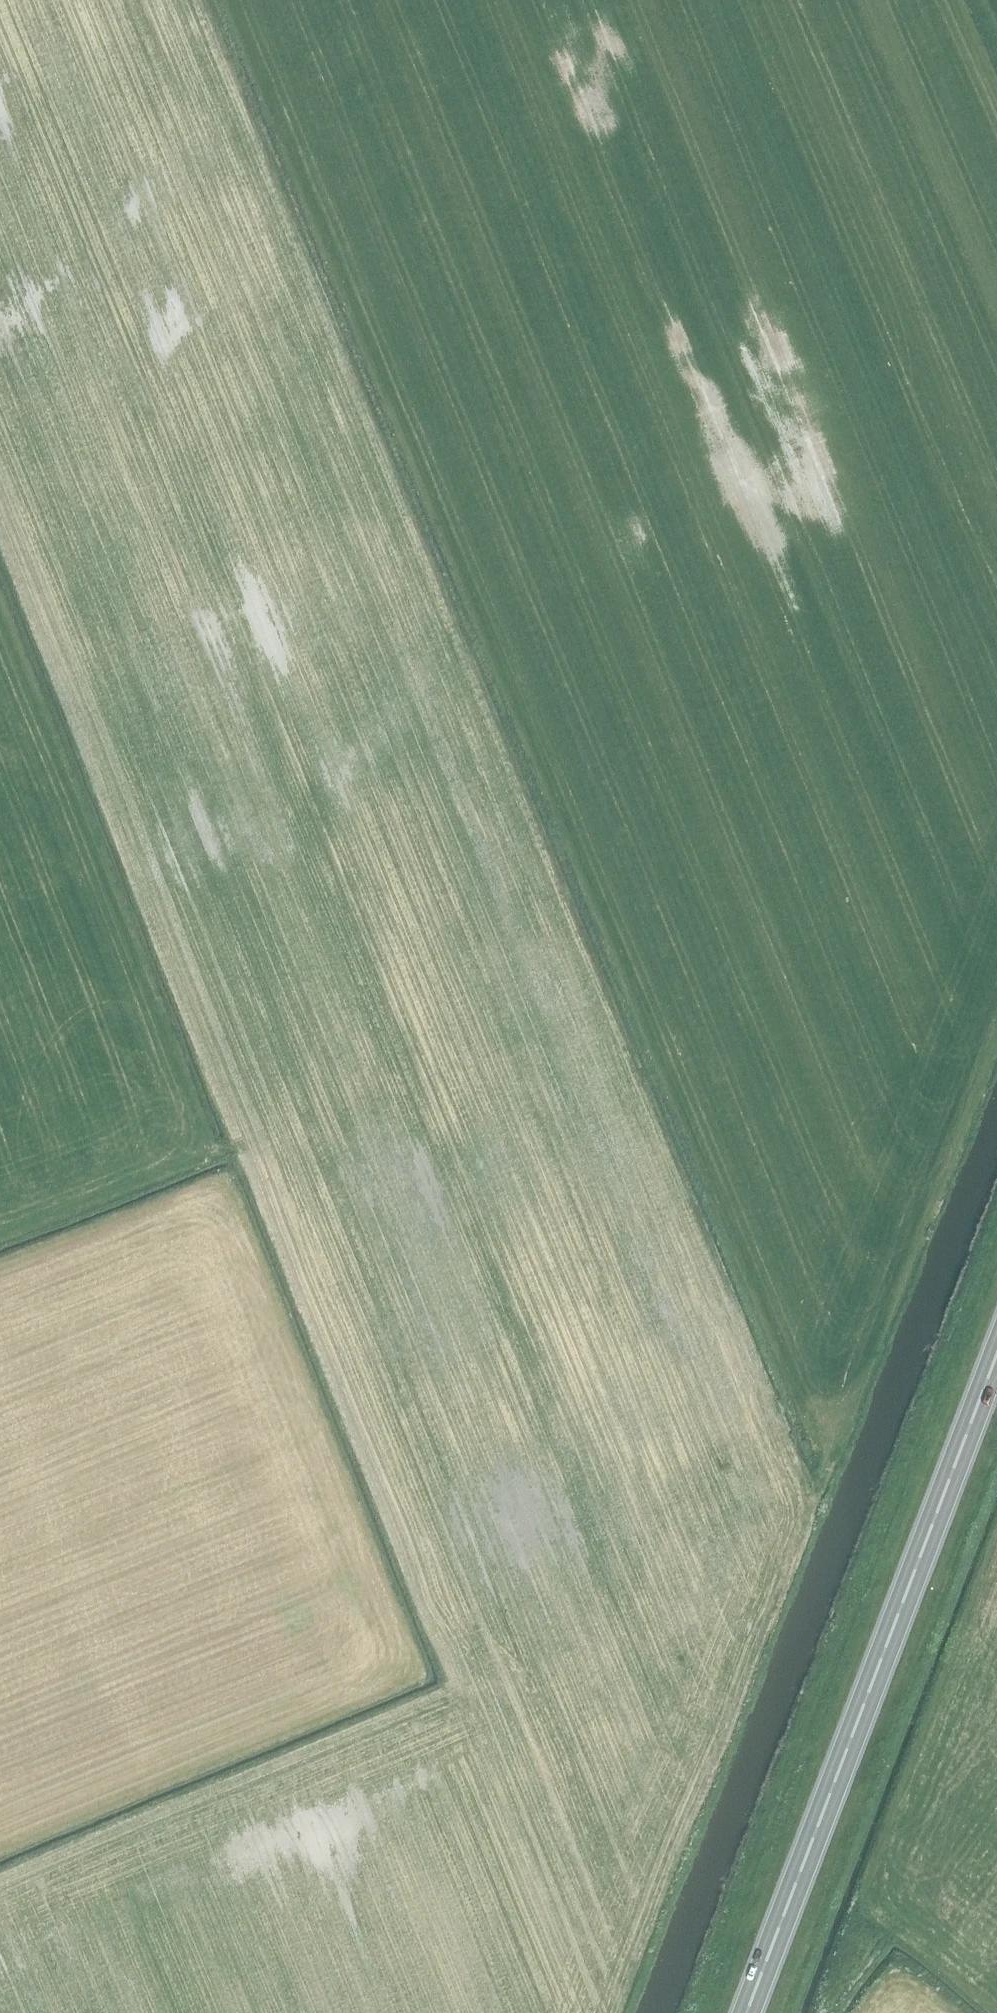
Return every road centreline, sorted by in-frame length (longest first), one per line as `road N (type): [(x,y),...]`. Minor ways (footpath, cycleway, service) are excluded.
road 1 (trunk): [(747,2012),(996,1361)]

